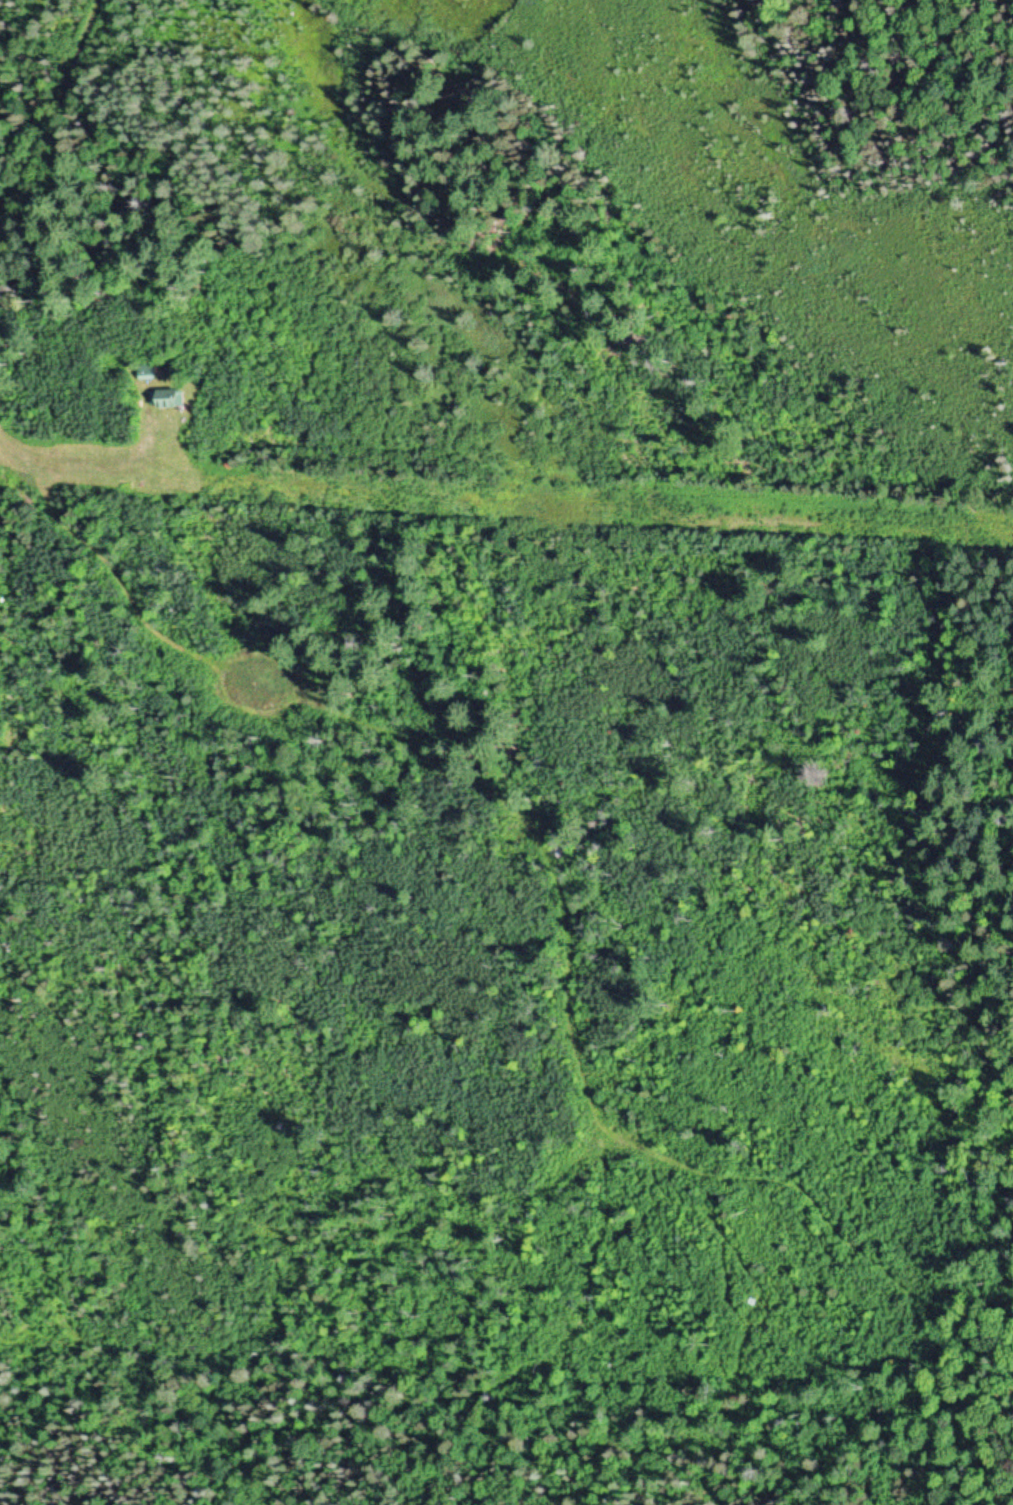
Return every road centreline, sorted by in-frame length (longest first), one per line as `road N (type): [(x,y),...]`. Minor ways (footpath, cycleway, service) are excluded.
road 1 (residential): [(0,419),(16,464),(20,740),(84,982),(239,1215)]
road 2 (residential): [(55,0),(0,119)]

